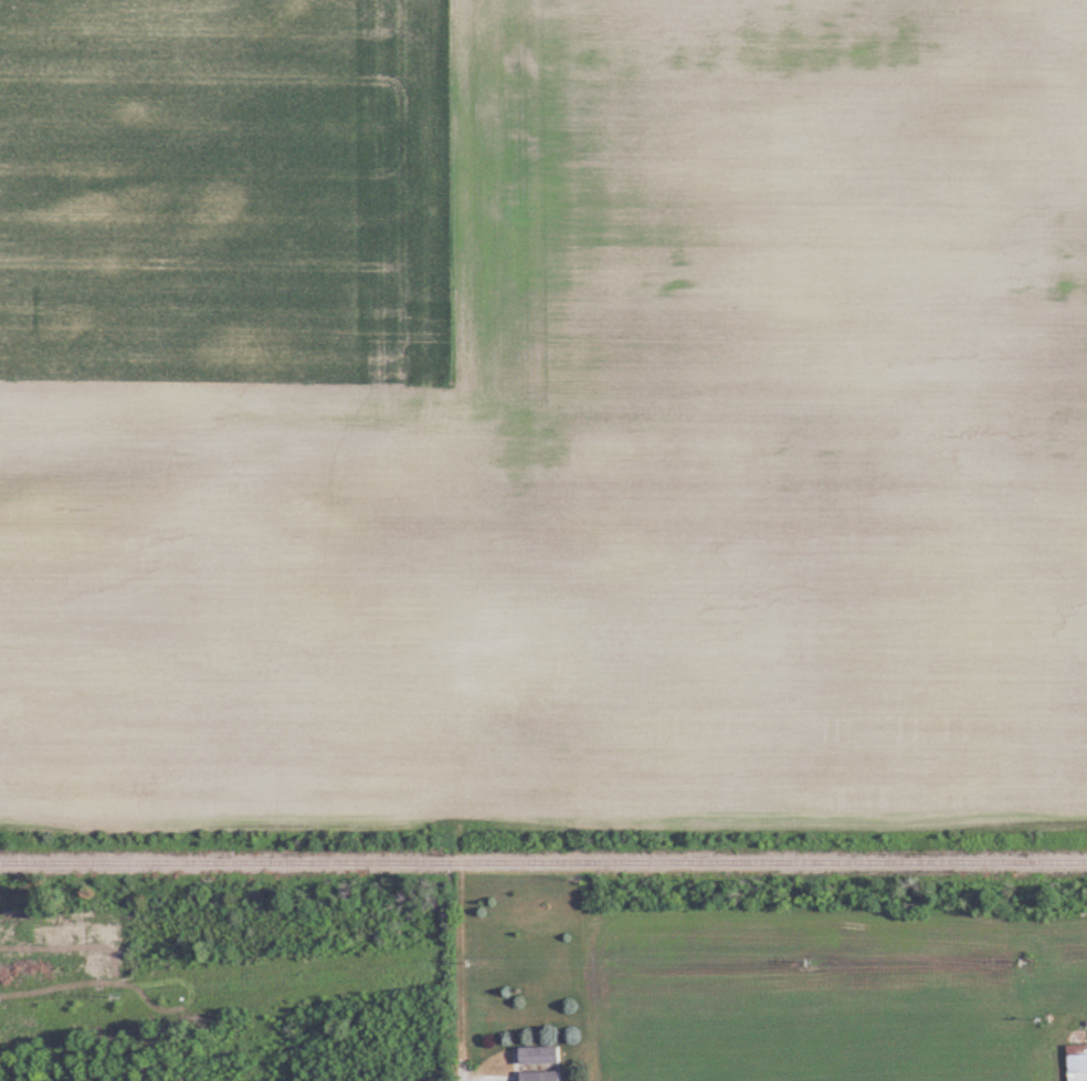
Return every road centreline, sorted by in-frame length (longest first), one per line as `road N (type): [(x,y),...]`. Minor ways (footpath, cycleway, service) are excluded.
road 1 (residential): [(462,1080),(463,910)]

